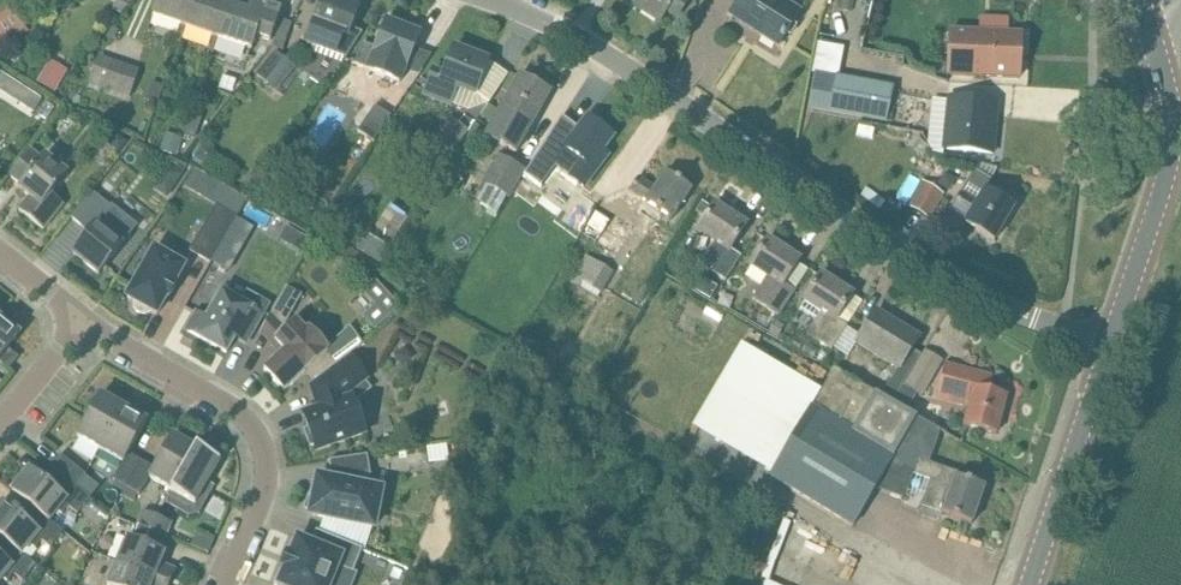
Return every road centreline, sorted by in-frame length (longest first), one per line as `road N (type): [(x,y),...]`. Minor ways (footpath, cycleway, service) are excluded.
road 1 (residential): [(1107,346),(974,297),(644,76),(496,0)]
road 2 (residential): [(231,584),(267,467),(245,426),(83,326)]
road 3 (secondary): [(1107,346),(1168,166),(1175,117),(1146,21)]
road 4 (secondary): [(1025,584),(1107,346)]
road 5 (residential): [(0,431),(83,326)]

